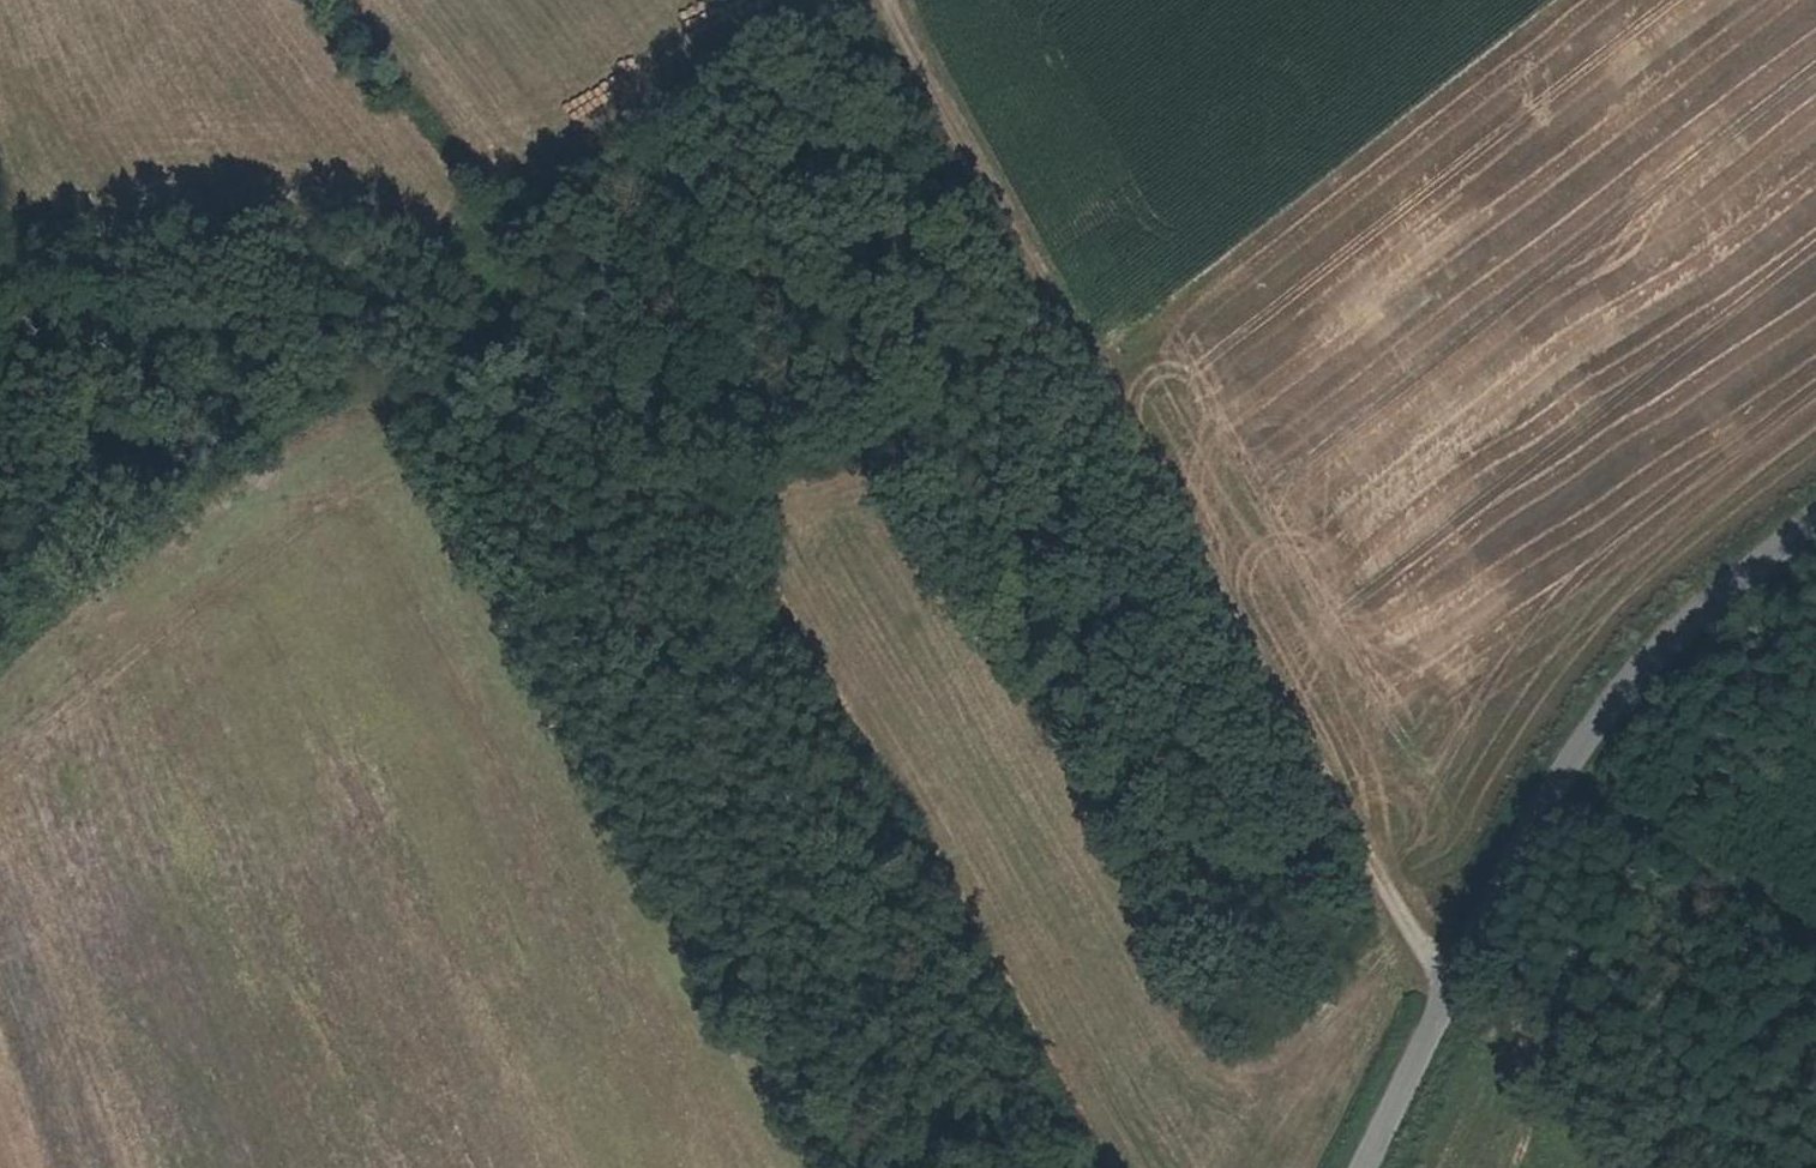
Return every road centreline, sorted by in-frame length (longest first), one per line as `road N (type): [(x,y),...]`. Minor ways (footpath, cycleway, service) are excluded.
road 1 (track): [(1468,972),(1405,917),(897,0)]
road 2 (unclassified): [(1815,536),(1674,634),(1590,743),(1367,1167)]

